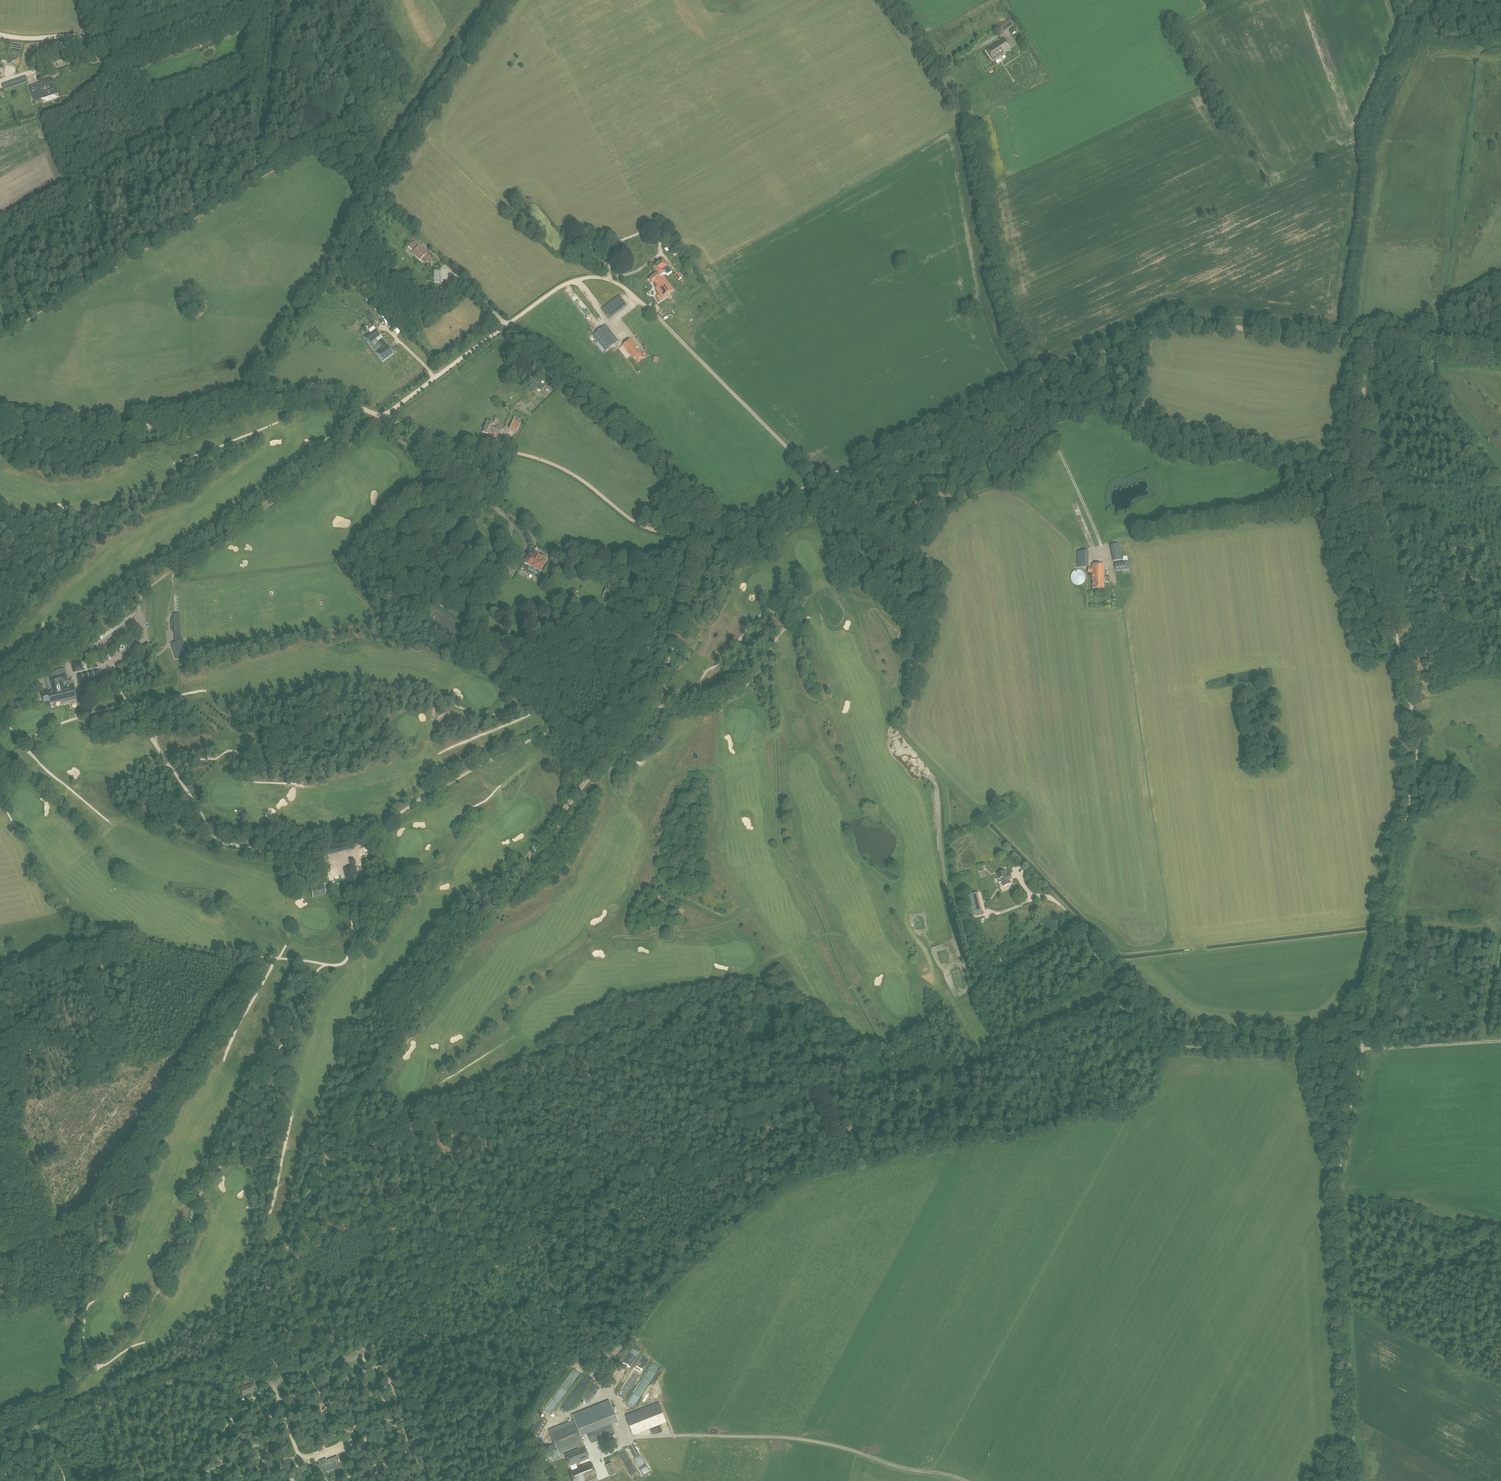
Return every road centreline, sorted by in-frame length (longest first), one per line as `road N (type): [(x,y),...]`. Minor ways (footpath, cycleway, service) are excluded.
road 1 (track): [(708,531),(667,672),(586,792),(474,931),(340,1141)]
road 2 (track): [(337,867),(421,798),(545,733),(617,763),(633,733),(665,705),(731,698),(759,673),(806,598),(807,576)]
road 3 (track): [(817,484),(643,303),(604,278),(548,295),(381,416)]
road 4 (track): [(244,404),(307,395),(350,404),(456,444),(544,461),(643,526),(704,532)]
road 5 (track): [(1350,1480),(1336,1186),(1360,1051)]
road 6 (track): [(1035,380),(1004,305),(970,122),(894,0)]
road 7 (track): [(151,1288),(177,1256),(194,1197),(236,1137),(316,971),(327,964)]
road 8 (track): [(1365,341),(1364,477),(1410,697)]
road 9 (track): [(1035,380),(708,531)]
road 10 (track): [(1410,697),(1417,762),(1365,1029)]
road 11 (unclassified): [(965,1480),(793,1438),(643,1436)]
road 12 (track): [(1347,340),(1179,321),(1035,380)]
road 13 (track): [(1347,340),(1369,118),(1406,24)]
road 14 (track): [(136,609),(147,587),(381,416)]
road 15 (track): [(111,1187),(277,959)]
road 16 (track): [(340,1141),(226,1367)]
road 17 (track): [(0,423),(95,429),(244,404)]
road 18 (unclassified): [(0,709),(18,734),(34,736),(89,711),(129,705),(96,663),(61,651)]
road 19 (unclassified): [(226,1367),(0,1440)]
road 20 (track): [(1360,1051),(1181,1046),(1167,1040),(1151,1008)]
road 21 (track): [(600,1376),(384,1328)]
road 22 (track): [(1021,878),(1029,894),(1053,898),(1128,972),(1151,1008)]
road 23 (track): [(1360,1051),(1500,1041)]
road 24 (track): [(227,0),(103,44)]

